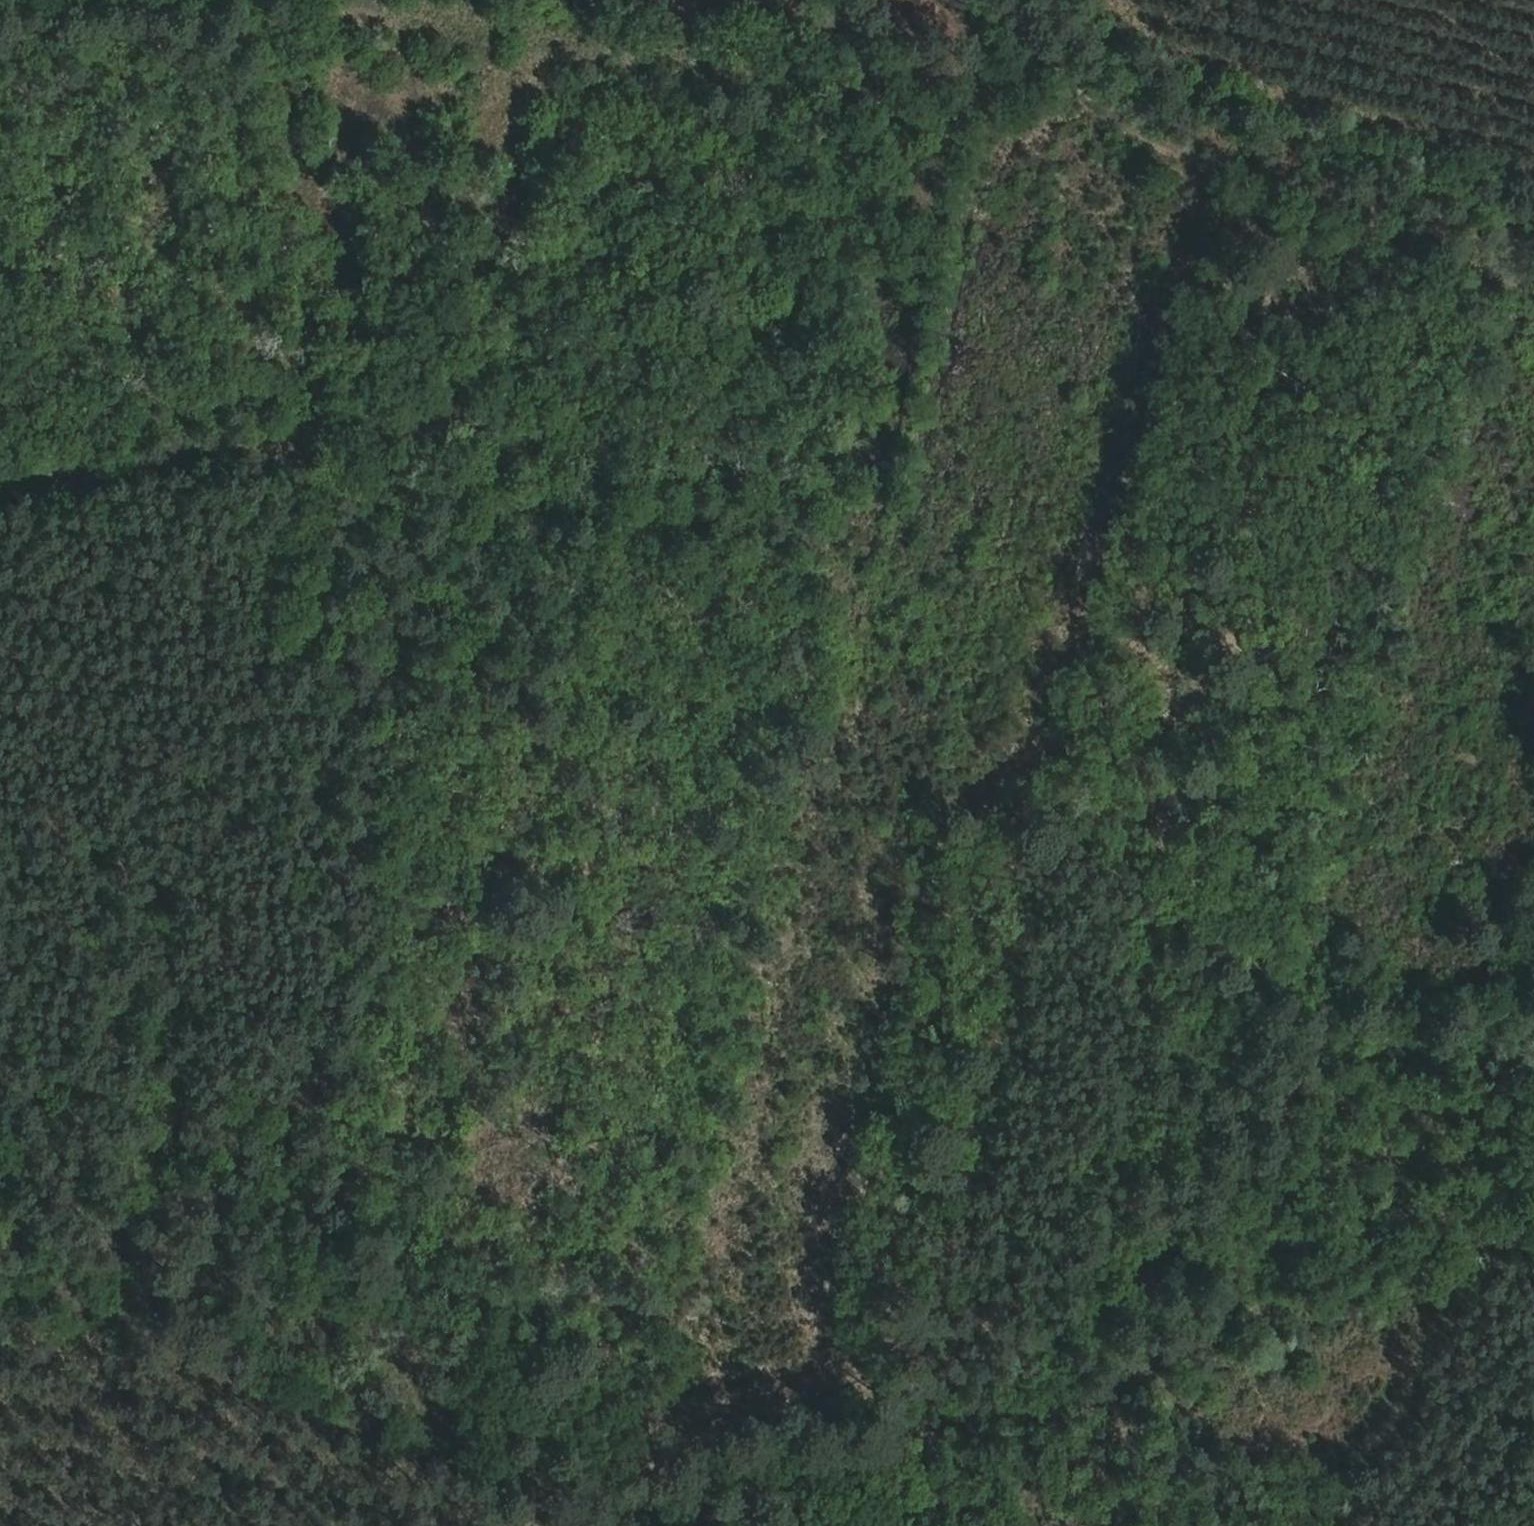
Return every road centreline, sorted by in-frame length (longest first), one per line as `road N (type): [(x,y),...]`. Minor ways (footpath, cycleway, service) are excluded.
road 1 (track): [(0,1274),(164,1328),(238,1378),(778,1514),(1122,1418),(1432,1255),(1533,1249)]
road 2 (track): [(970,0),(1098,106),(1533,276)]
road 3 (track): [(891,1483),(1046,1525)]

